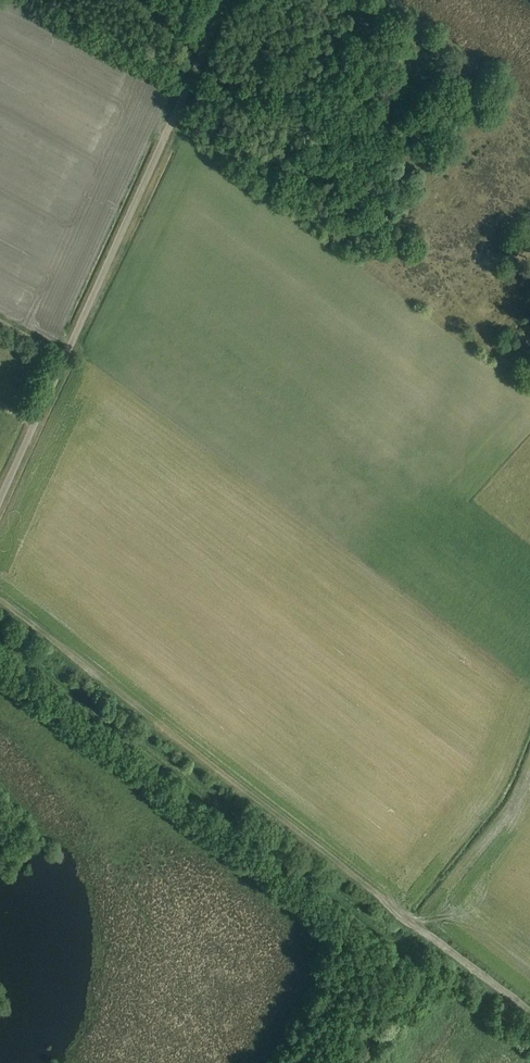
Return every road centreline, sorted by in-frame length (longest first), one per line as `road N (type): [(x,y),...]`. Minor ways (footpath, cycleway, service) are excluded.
road 1 (track): [(529,1016),(0,605)]
road 2 (unclassified): [(0,497),(227,0)]

